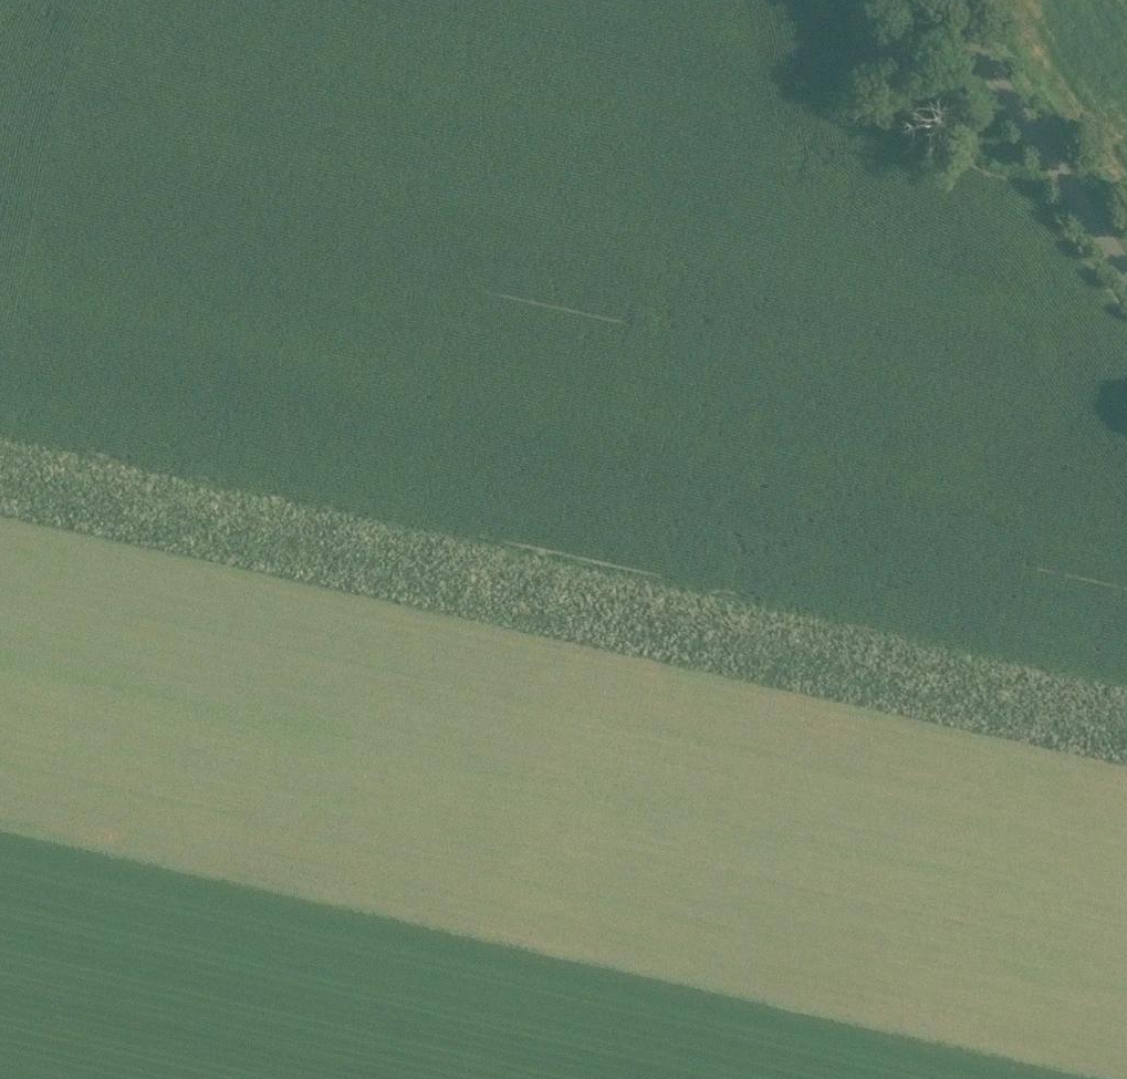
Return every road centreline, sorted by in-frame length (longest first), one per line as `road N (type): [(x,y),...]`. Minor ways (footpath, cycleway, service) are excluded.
road 1 (unclassified): [(1126,283),(949,0)]

